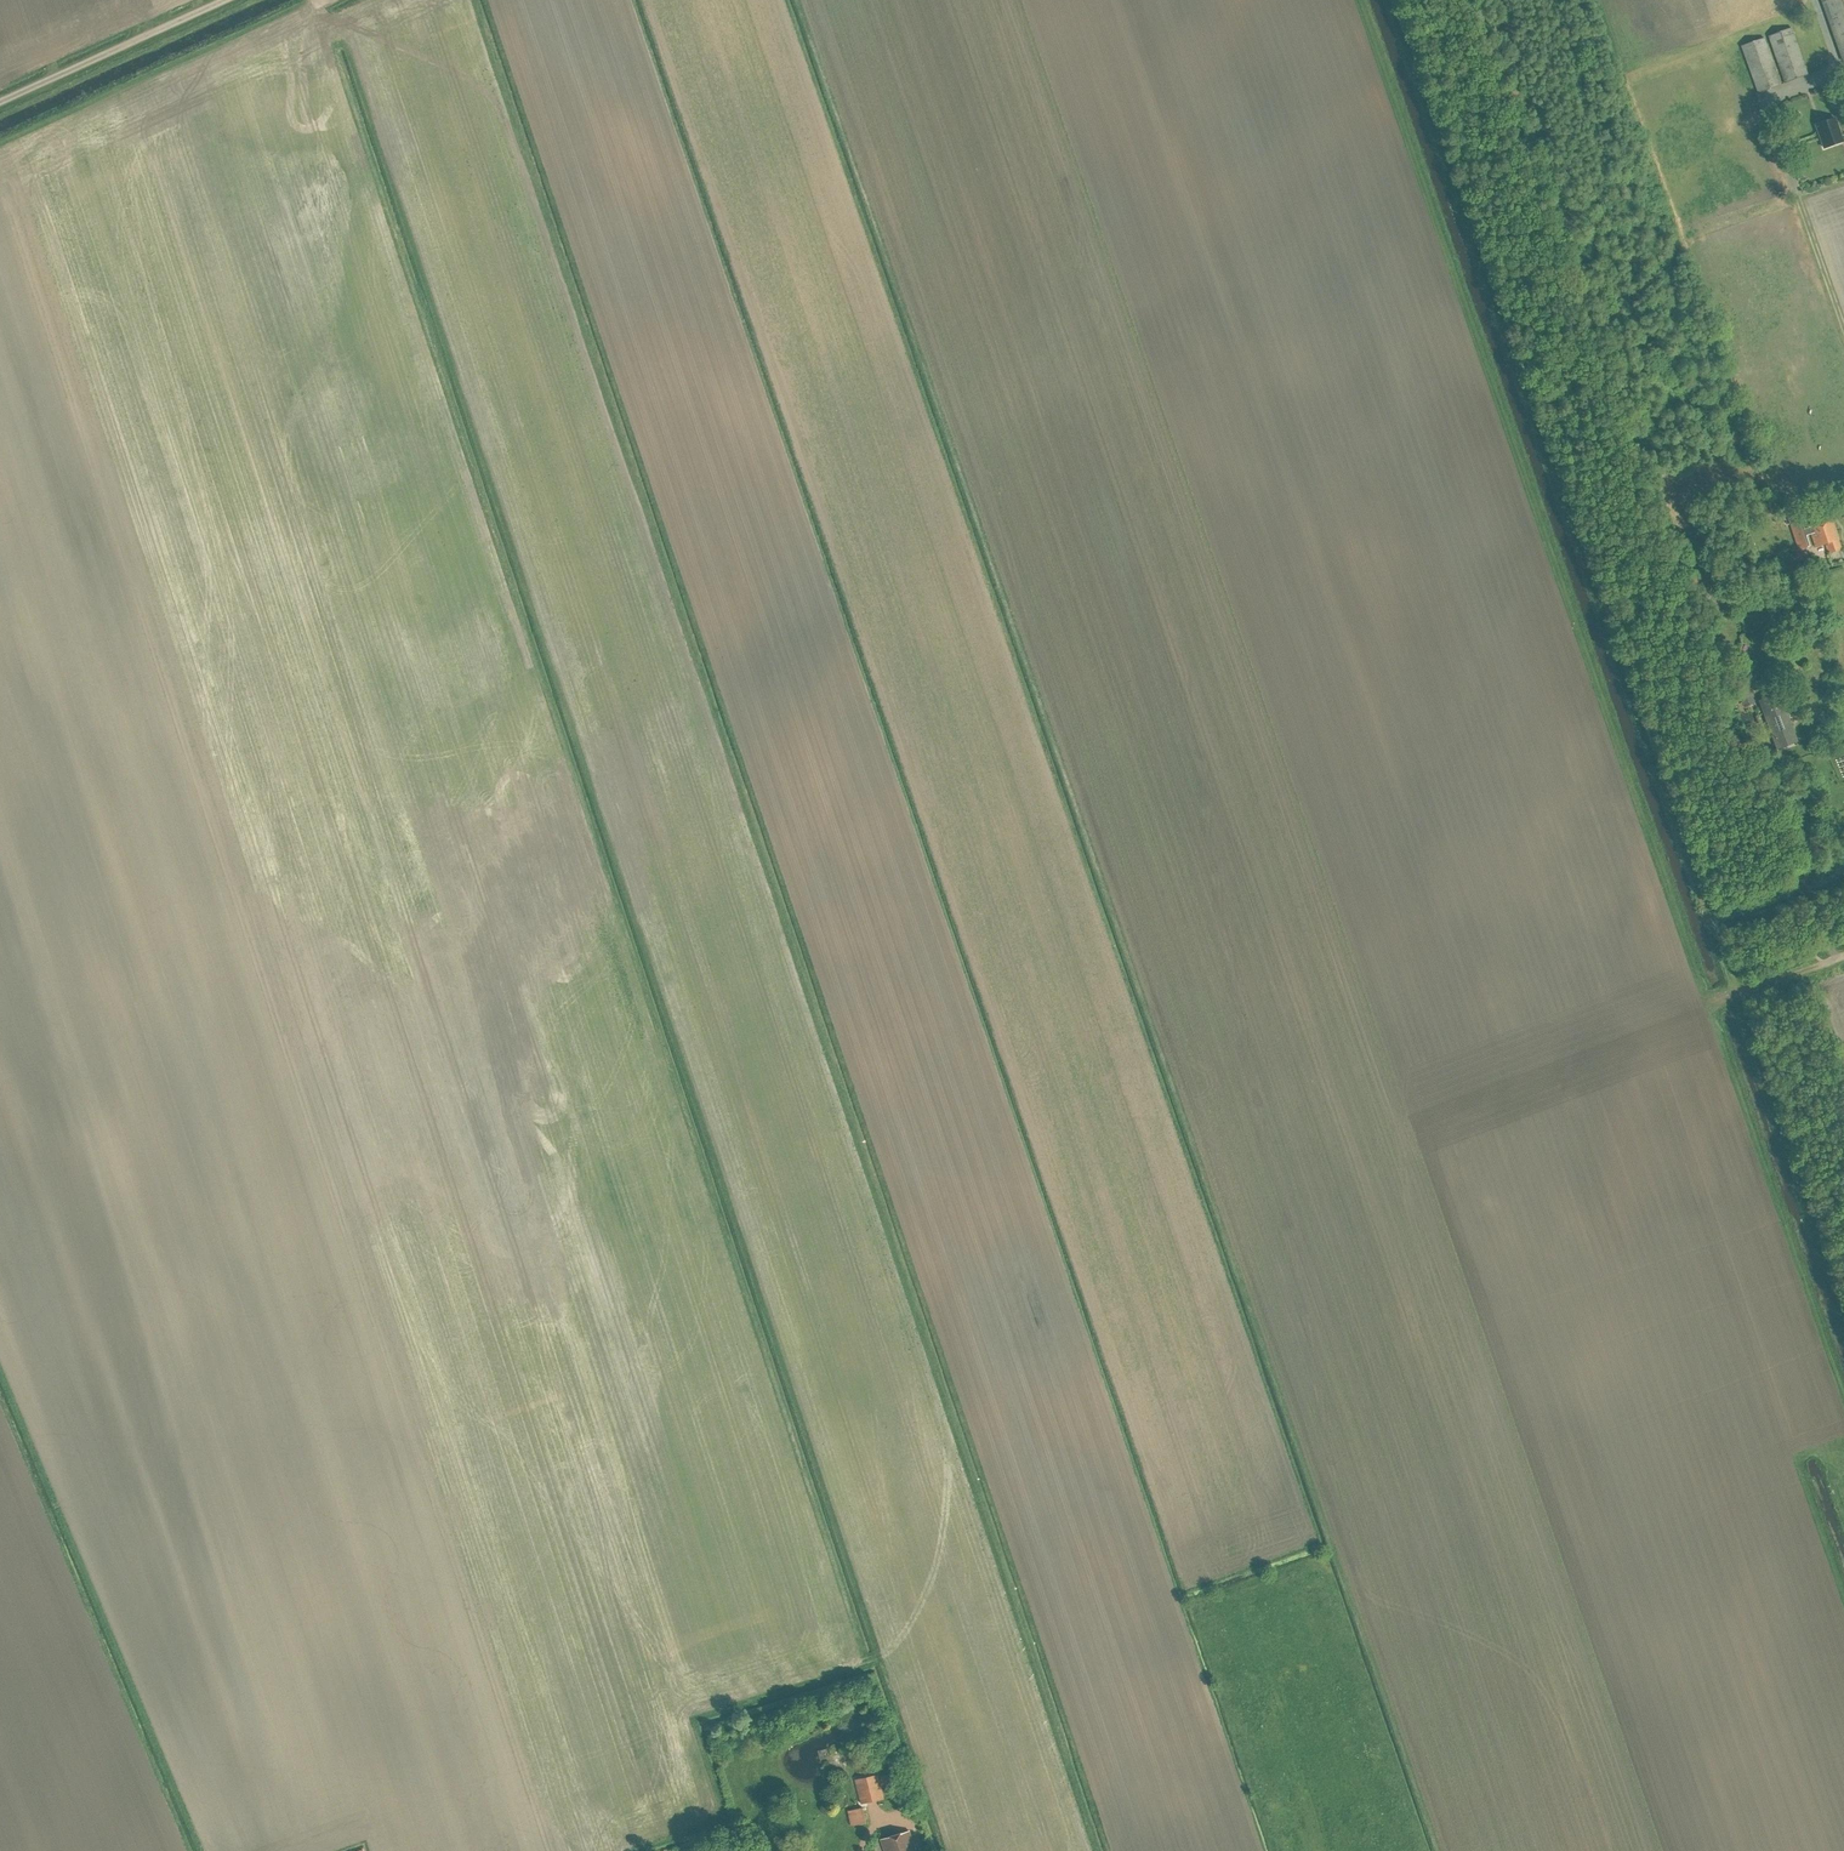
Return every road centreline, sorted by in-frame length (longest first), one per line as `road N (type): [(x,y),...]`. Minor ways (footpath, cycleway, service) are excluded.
road 1 (track): [(226,0),(0,102)]

